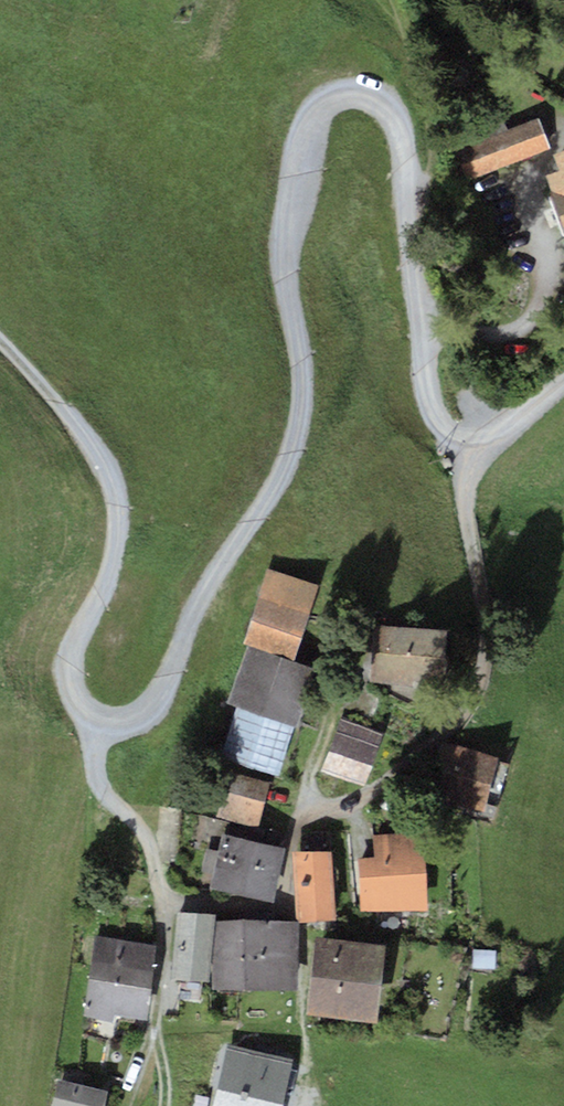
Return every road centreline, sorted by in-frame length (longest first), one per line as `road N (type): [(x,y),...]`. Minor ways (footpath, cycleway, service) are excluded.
road 1 (track): [(421,342),(403,151),(392,112),(363,95),(325,99),(304,126),(282,265),(305,373),(292,457),(188,625),(163,694),(128,728),(101,731)]
road 2 (track): [(563,387),(505,435),(471,445),(464,484),(481,654),(454,722),(363,797),(306,813),(292,834),(282,902),(162,897)]
road 3 (track): [(0,341),(70,417),(112,482),(116,531),(97,605),(68,667),(78,708),(101,731),(100,770),(150,840),(162,897)]
road 4 (track): [(471,445),(434,416),(421,342),(503,335),(533,288),(525,196)]
road 5 (track): [(162,897),(156,1023),(122,1105)]

